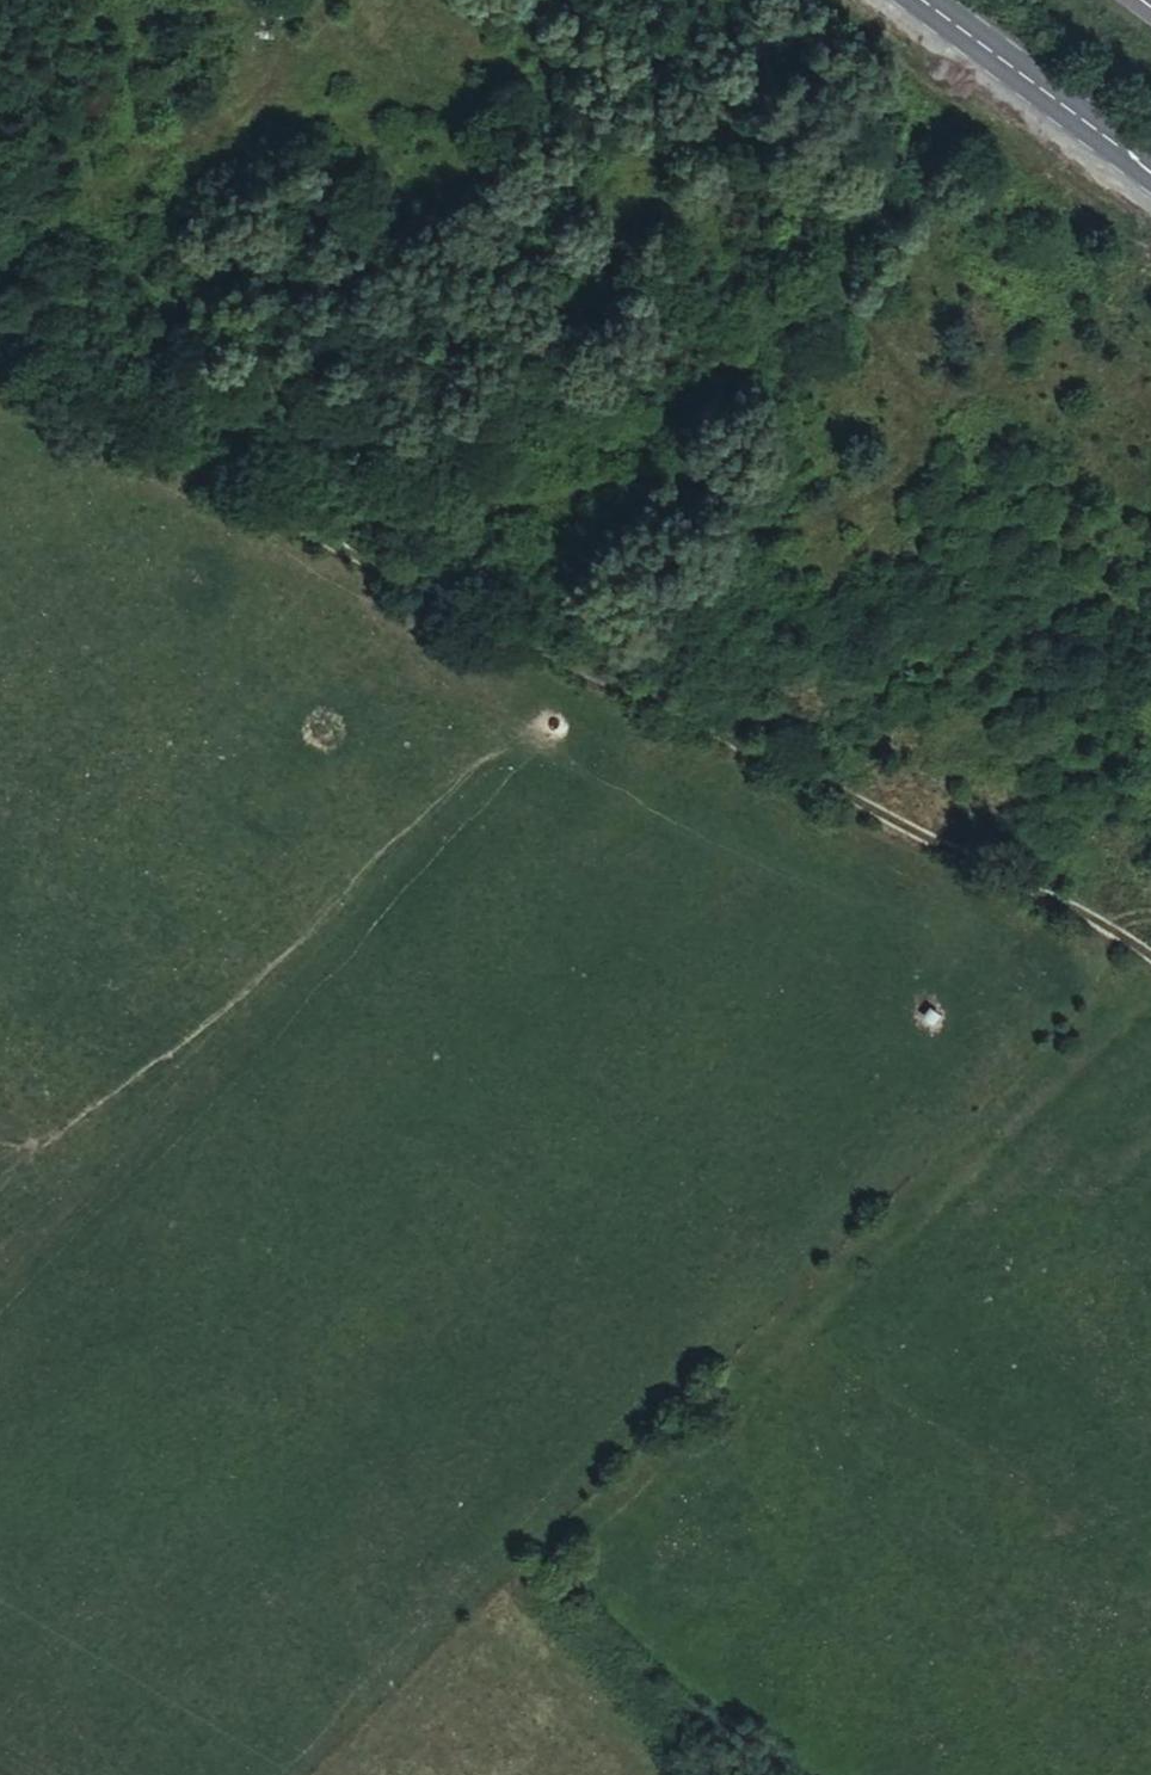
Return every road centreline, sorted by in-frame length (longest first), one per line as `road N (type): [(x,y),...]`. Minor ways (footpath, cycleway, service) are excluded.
road 1 (track): [(0,363),(112,430),(1150,959)]
road 2 (secondary): [(922,0),(1150,171)]

